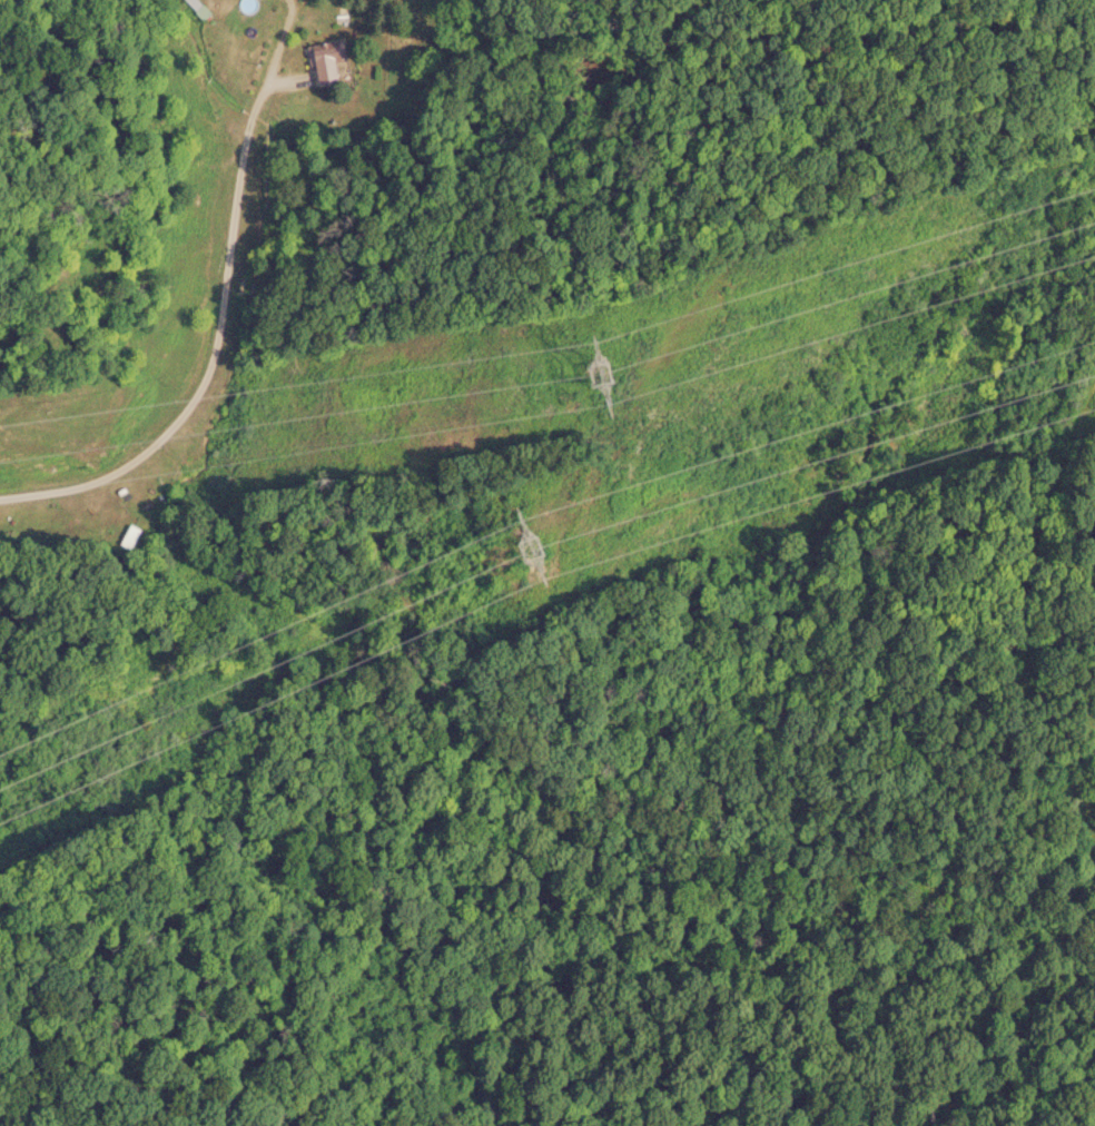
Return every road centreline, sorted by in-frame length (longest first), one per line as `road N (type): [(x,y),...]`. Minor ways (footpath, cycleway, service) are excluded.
road 1 (track): [(0,496),(118,470),(164,434),(200,386),(220,335),(243,142),(269,81)]

